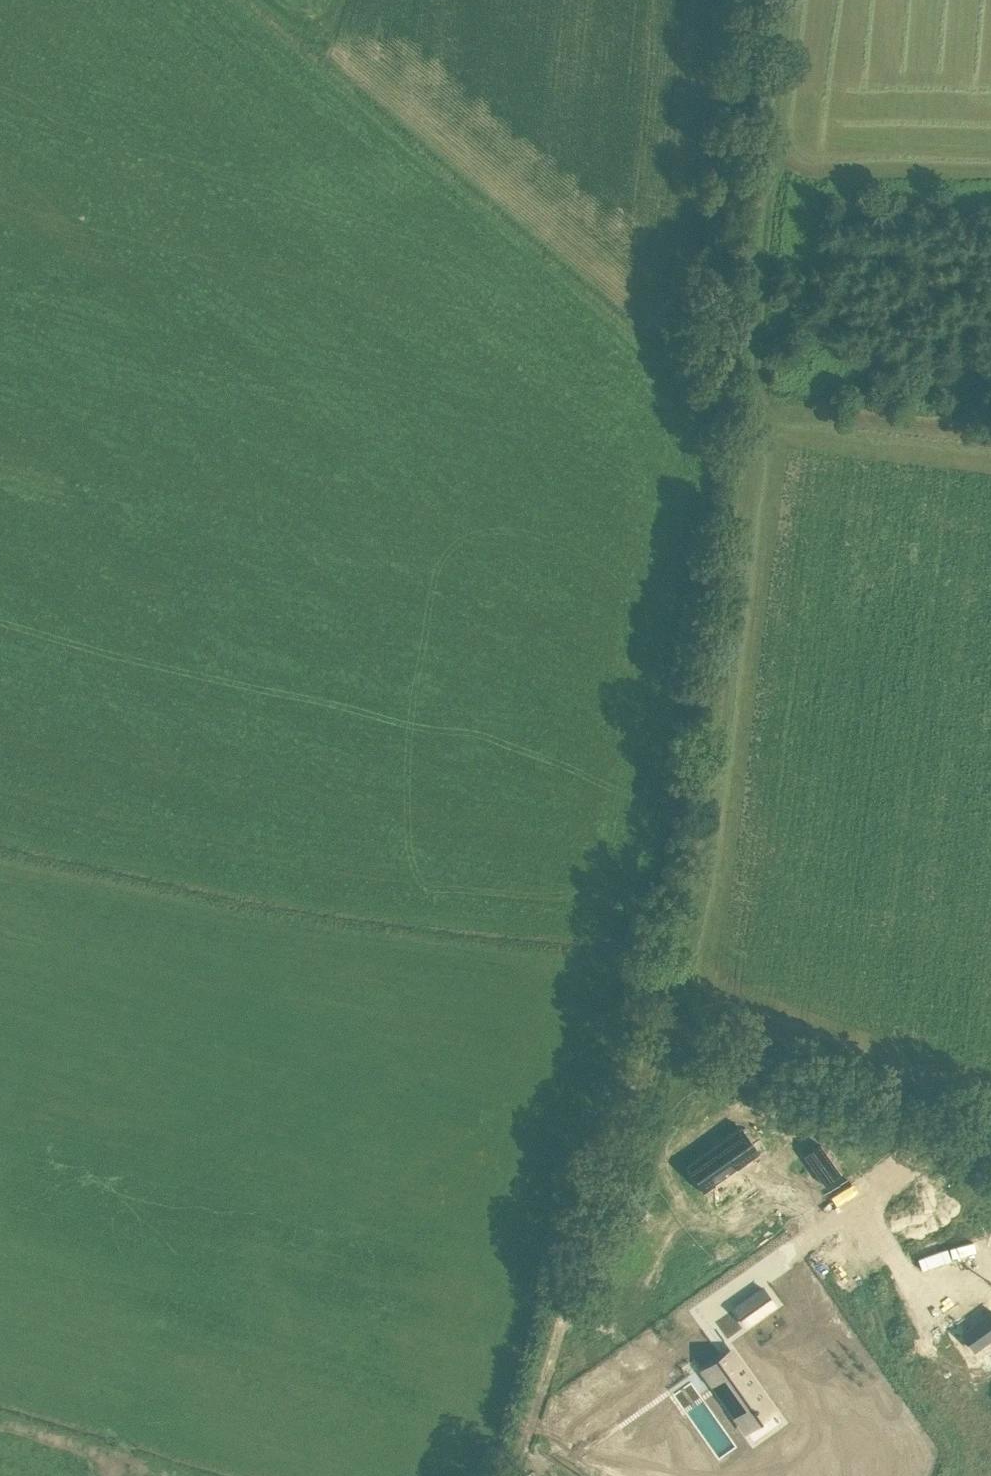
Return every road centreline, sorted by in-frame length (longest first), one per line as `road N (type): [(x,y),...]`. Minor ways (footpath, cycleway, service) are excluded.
road 1 (track): [(508,1475),(645,1031),(990,1147)]

